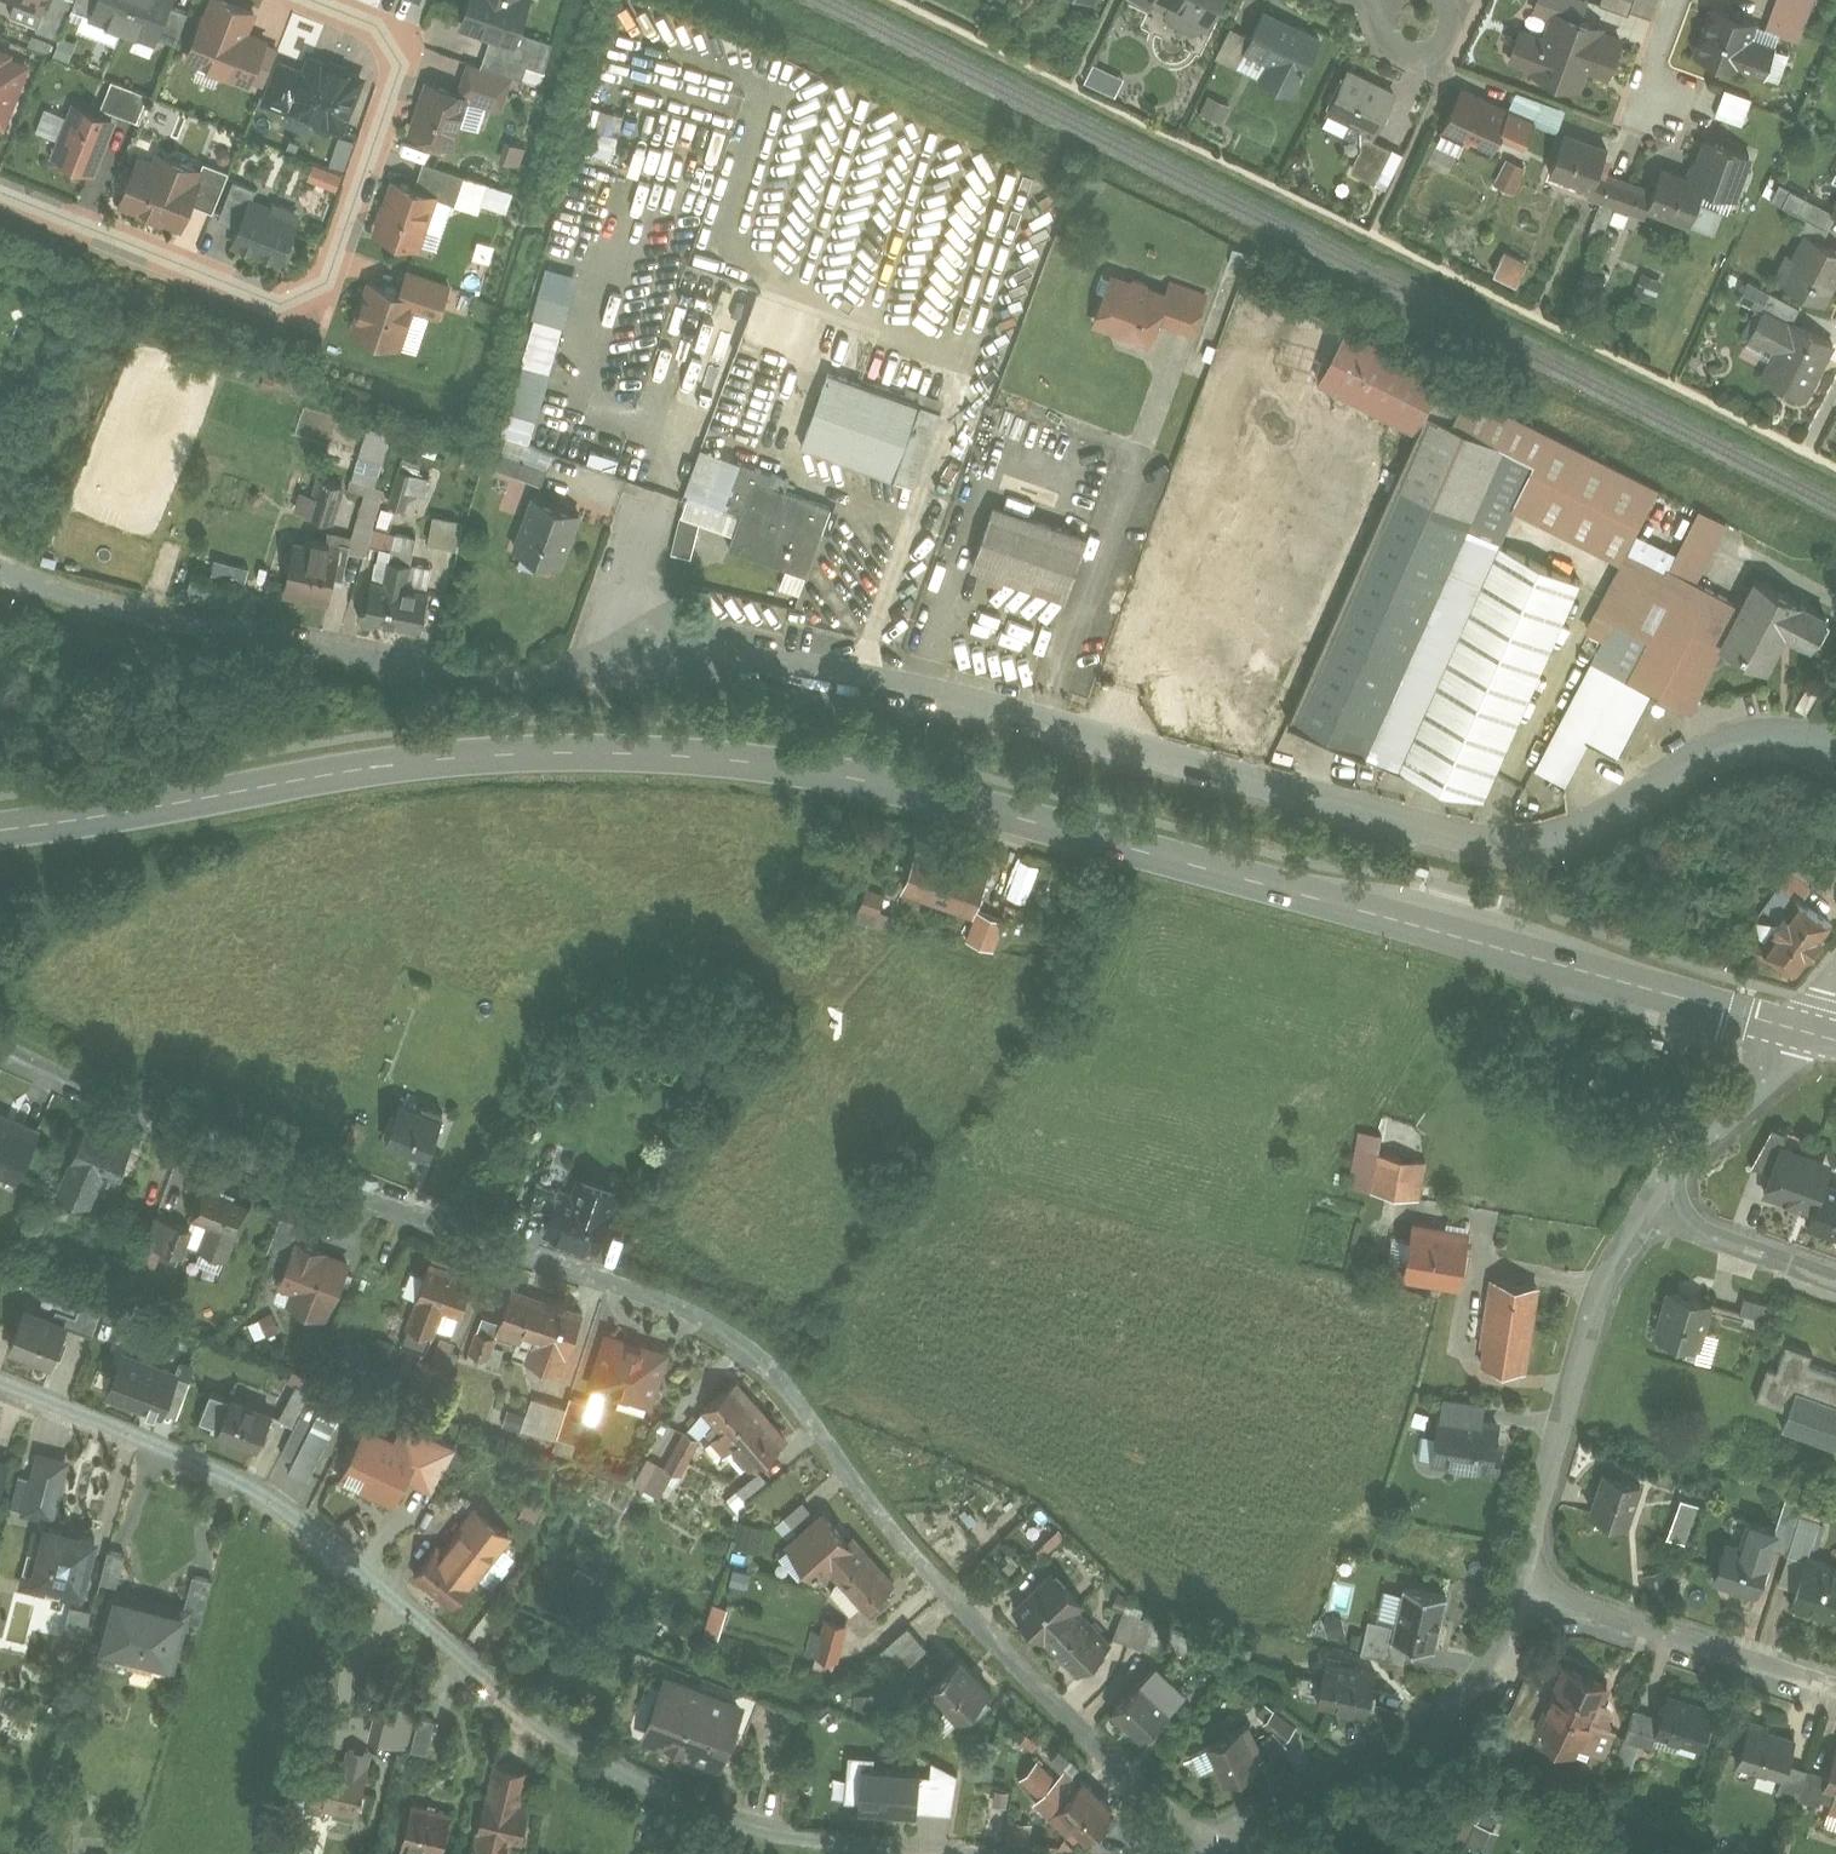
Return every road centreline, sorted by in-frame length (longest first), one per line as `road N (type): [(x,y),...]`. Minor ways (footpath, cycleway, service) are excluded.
road 1 (residential): [(1835,741),(1774,733),(1701,756),(1610,819),(1502,846),(888,679),(748,661),(634,662),(561,683),(455,684),(121,610),(0,569)]
road 2 (secondary): [(1794,1031),(948,794),(731,756),(510,751),(0,830)]
road 3 (residential): [(0,1045),(189,1133),(689,1310),(742,1339),(781,1375),(854,1485),(959,1611),(1221,1853)]
road 4 (residential): [(1017,1853),(779,1824),(657,1777),(568,1728),(315,1525),(211,1456),(0,1370)]
road 5 (residential): [(0,191),(276,299),(310,304),(328,280),(406,68),(405,39),(384,21),(328,0)]
road 6 (residential): [(1537,1596),(1484,1684),(1441,1724),(1310,1792),(1221,1853)]
road 7 (residential): [(1645,1210),(1590,1323),(1560,1432),(1537,1596)]
road 8 (residential): [(1835,1696),(1537,1596)]
road 9 (residential): [(1794,1031),(1645,1210)]
road 10 (residential): [(1835,1282),(1645,1210)]

